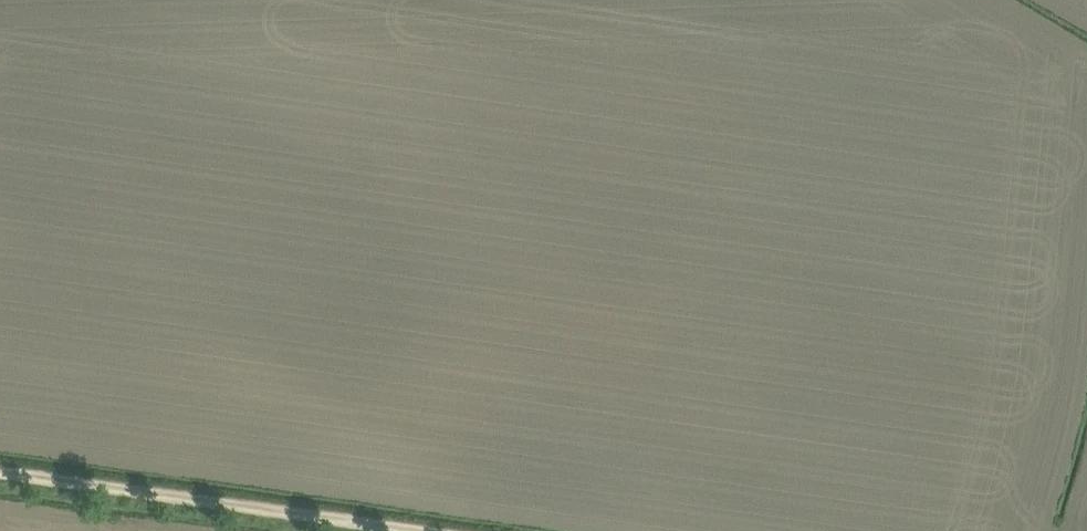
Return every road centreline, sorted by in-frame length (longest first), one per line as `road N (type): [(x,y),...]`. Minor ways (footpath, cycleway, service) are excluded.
road 1 (track): [(0,469),(425,530)]

